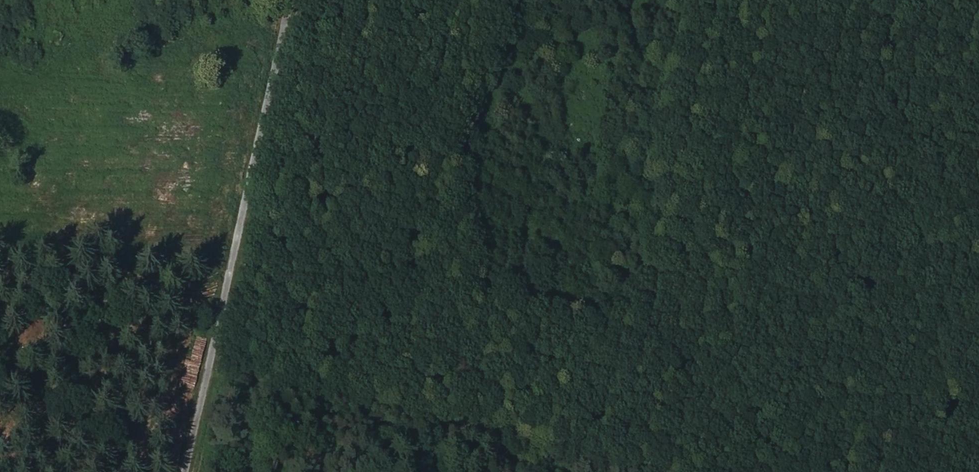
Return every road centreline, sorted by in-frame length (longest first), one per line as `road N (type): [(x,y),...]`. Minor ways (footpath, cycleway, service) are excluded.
road 1 (track): [(294,0),(184,471)]

